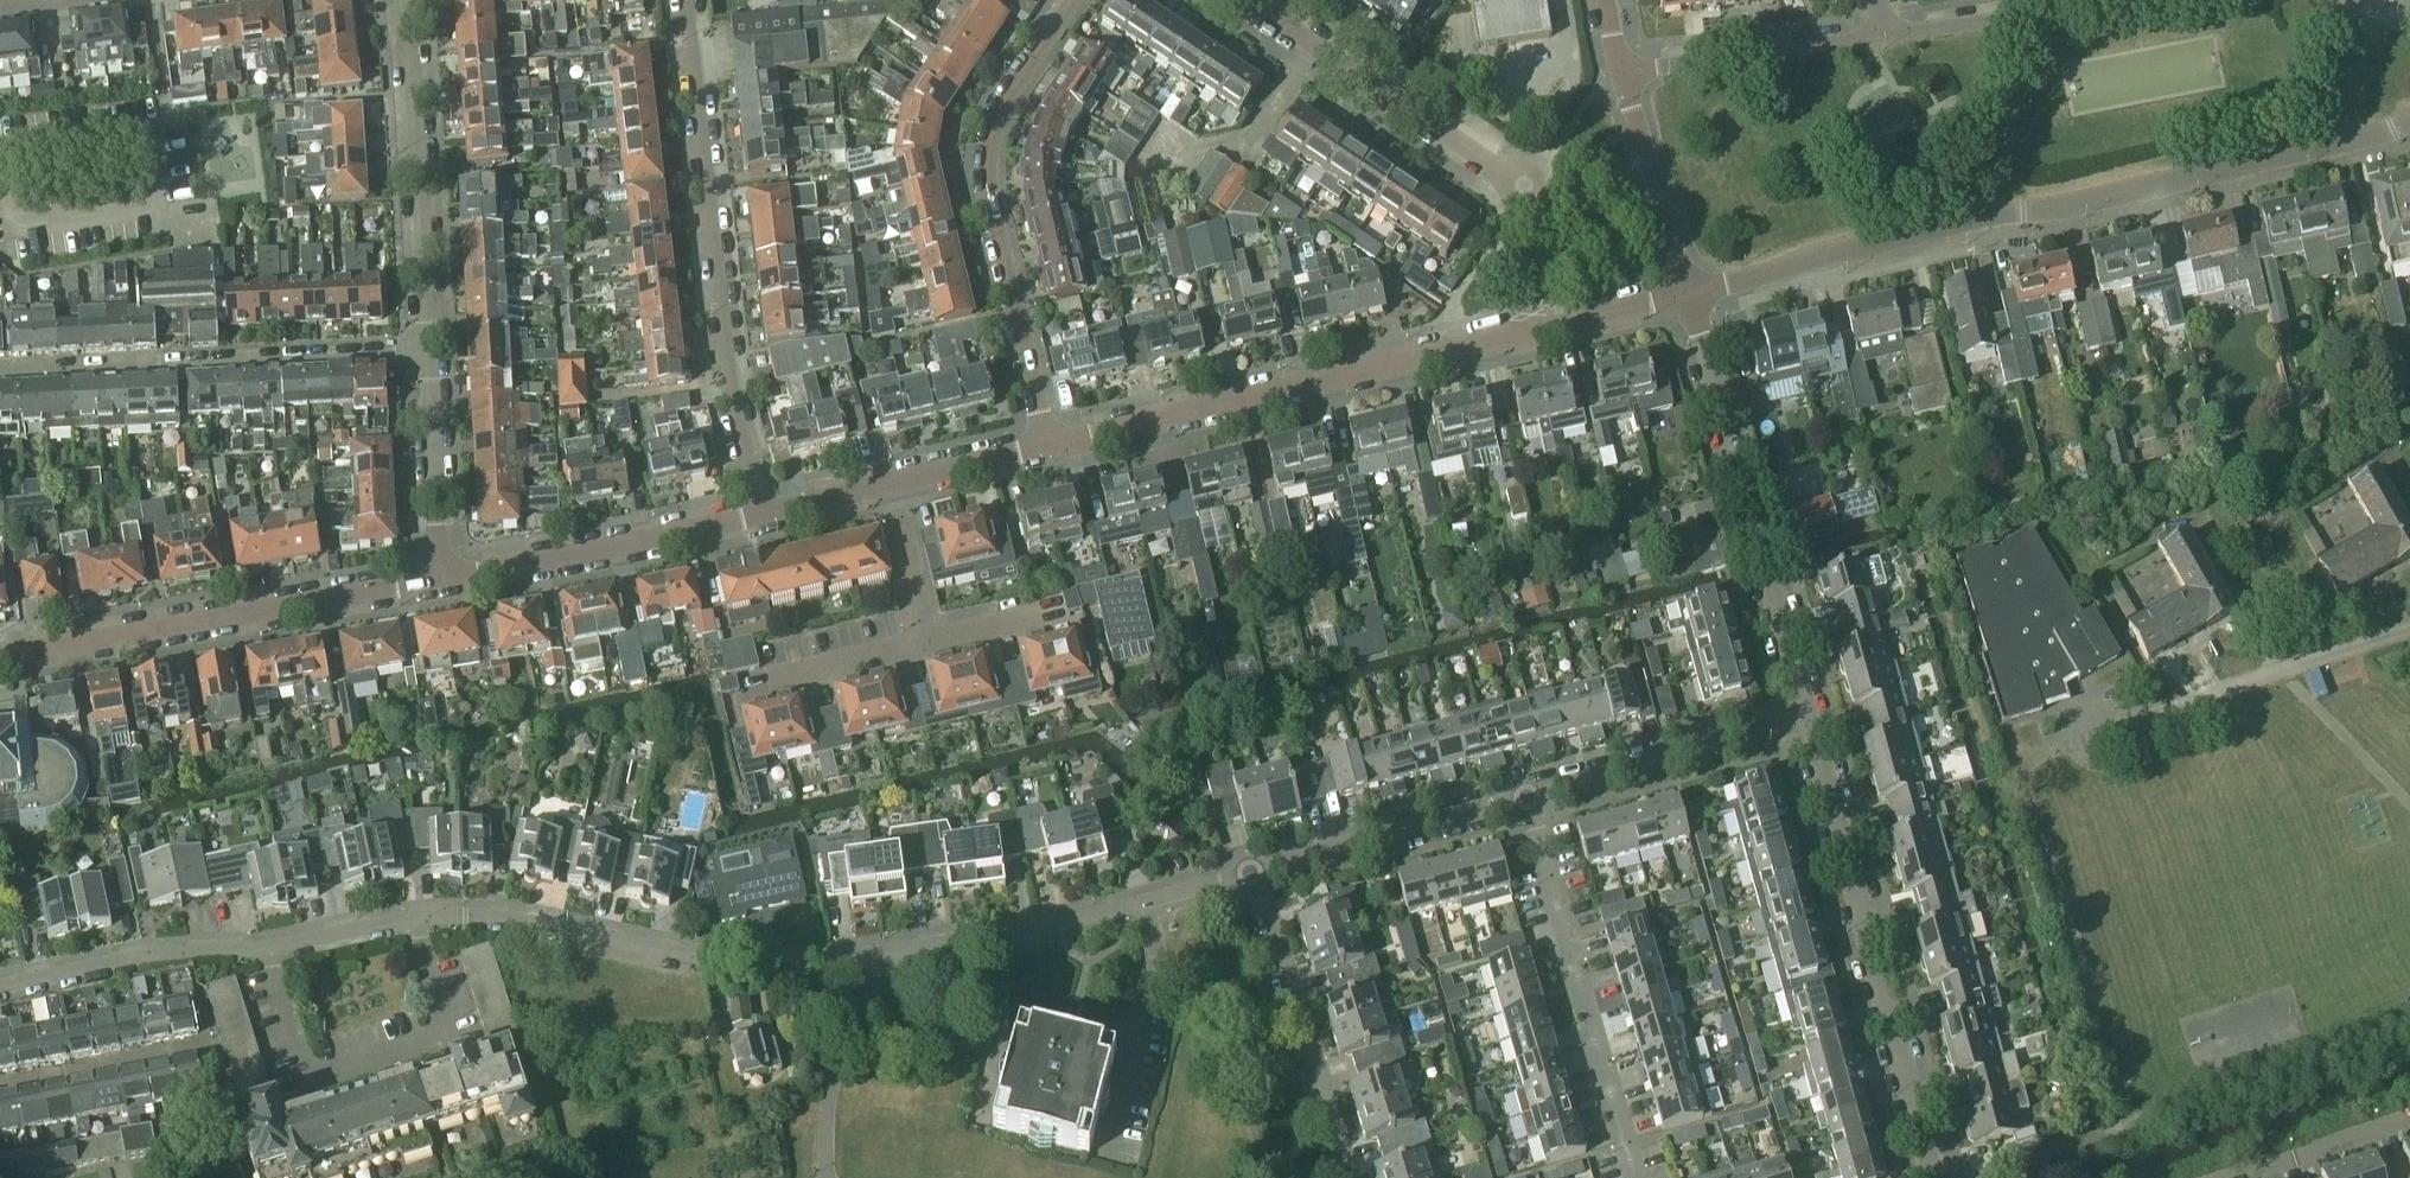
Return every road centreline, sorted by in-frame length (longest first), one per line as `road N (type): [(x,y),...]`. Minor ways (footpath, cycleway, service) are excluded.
road 1 (residential): [(0,986),(156,954),(264,948),(458,915),(684,954),(884,953),(1015,934),(1256,877)]
road 2 (residential): [(1687,293),(2409,121)]
road 3 (residential): [(1048,443),(1687,293)]
road 4 (residential): [(743,516),(687,0)]
road 5 (residential): [(1048,443),(985,171),(987,133),(1071,0)]
road 6 (residential): [(1932,1177),(1804,722)]
road 7 (residential): [(0,651),(443,580)]
road 8 (residential): [(1804,722),(1687,293)]
road 9 (residential): [(429,350),(0,368)]
road 10 (residential): [(1636,1177),(1523,802)]
road 11 (residential): [(429,350),(400,0)]
road 12 (residential): [(1527,186),(1251,0)]
road 13 (residential): [(1346,1177),(1256,877)]
road 14 (residential): [(443,580),(743,516)]
road 15 (residential): [(1523,802),(1804,722)]
road 16 (residential): [(1256,877),(1523,802)]
road 17 (residential): [(1621,72),(1883,34)]
road 18 (residential): [(1883,34),(2137,0)]
road 19 (residential): [(1687,293),(1621,72)]
road 20 (residential): [(443,580),(429,350)]
road 21 (residential): [(0,1082),(208,1043)]
road 22 (residential): [(747,684),(927,642)]
road 23 (residential): [(2236,1177),(2409,1120)]
road 24 (residential): [(927,642),(889,481)]
road 25 (residential): [(889,481),(1048,443)]
road 26 (residential): [(743,516),(889,481)]
road 27 (residential): [(927,642),(1053,612)]

